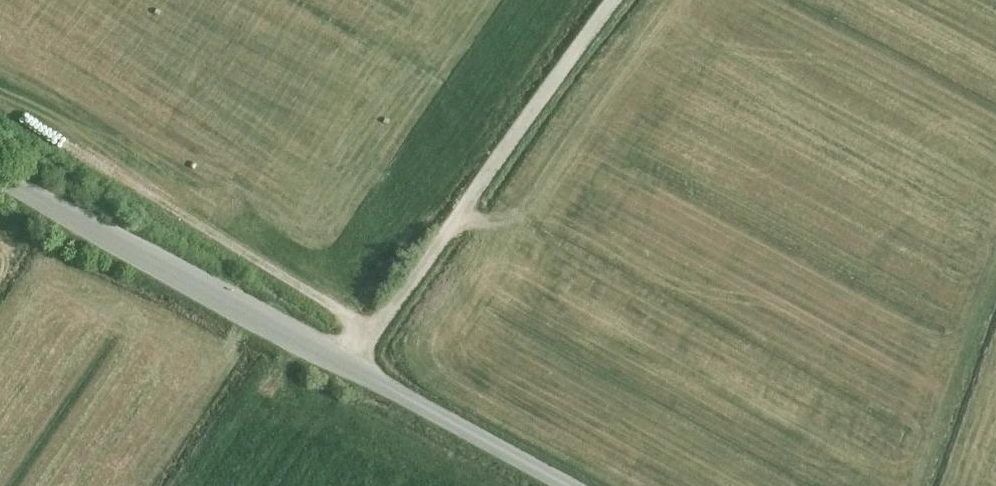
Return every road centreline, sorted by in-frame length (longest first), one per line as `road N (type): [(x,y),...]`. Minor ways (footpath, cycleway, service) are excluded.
road 1 (unclassified): [(0,180),(564,485)]
road 2 (track): [(342,365),(616,0)]
road 3 (track): [(379,327),(0,99)]

